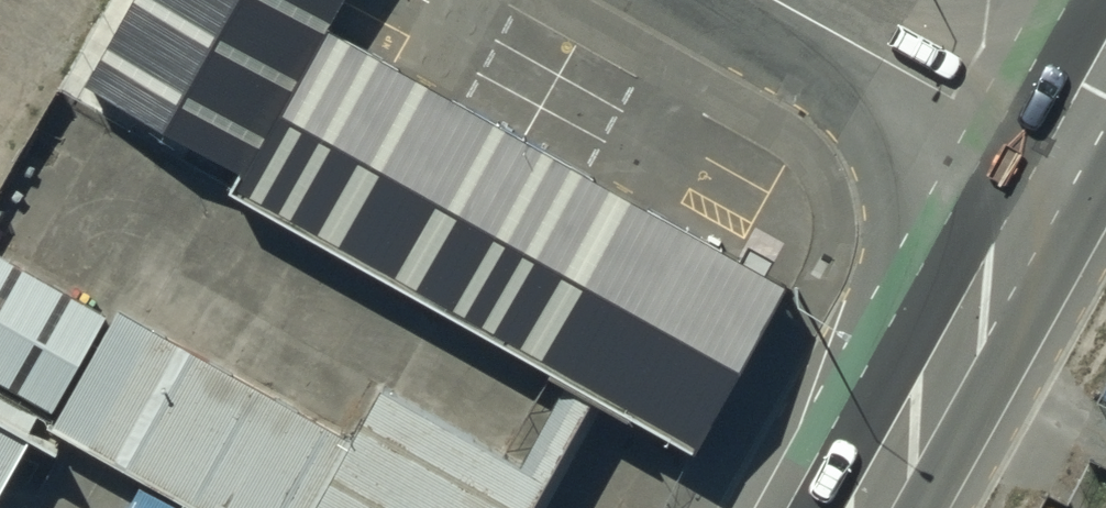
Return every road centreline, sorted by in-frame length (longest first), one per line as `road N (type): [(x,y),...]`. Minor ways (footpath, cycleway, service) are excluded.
road 1 (trunk): [(847,507),(1042,150)]
road 2 (tertiary): [(1042,150),(773,0)]
road 3 (trunk): [(1042,150),(1105,38)]

